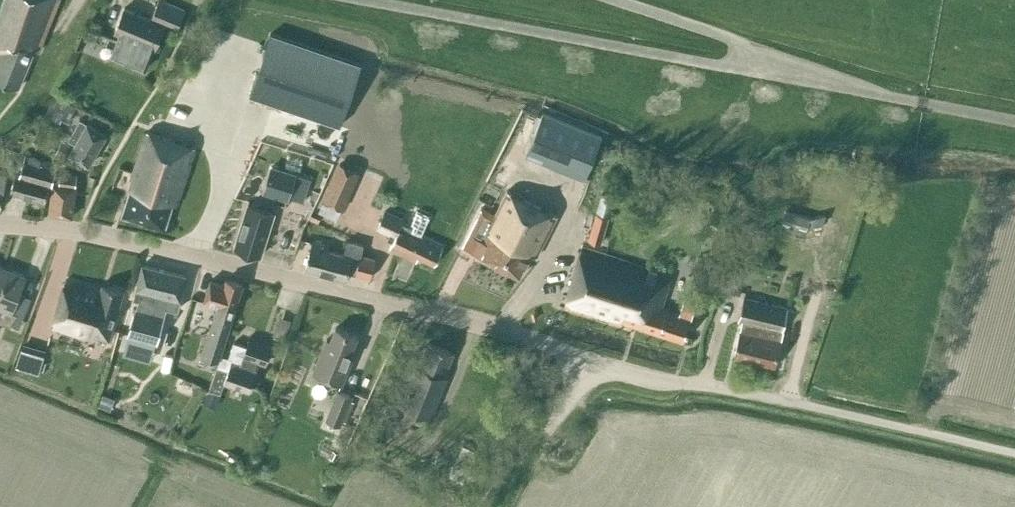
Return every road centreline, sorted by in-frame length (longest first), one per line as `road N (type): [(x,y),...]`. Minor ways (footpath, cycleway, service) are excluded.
road 1 (residential): [(740,389),(655,378),(82,229),(0,220)]

